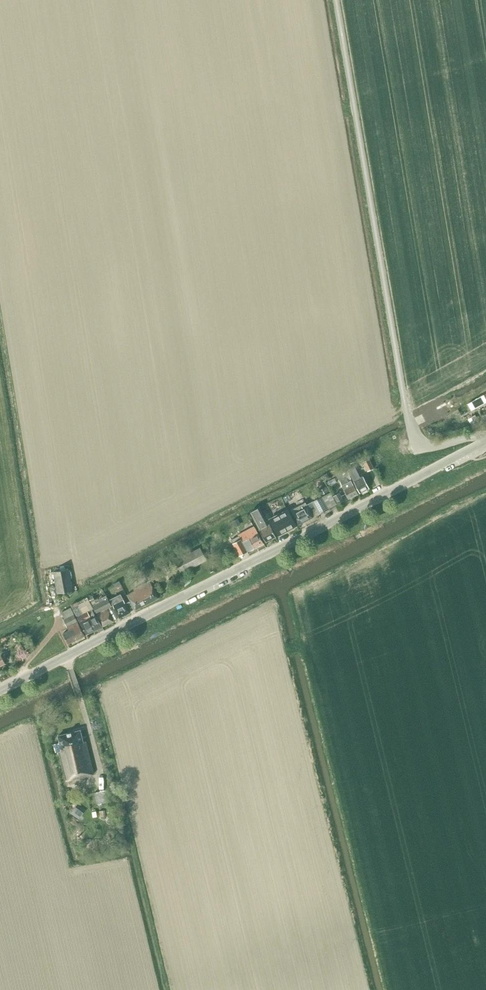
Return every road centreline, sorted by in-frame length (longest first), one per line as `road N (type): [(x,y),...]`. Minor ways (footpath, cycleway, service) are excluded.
road 1 (tertiary): [(0,690),(485,440)]
road 2 (unclassified): [(485,435),(417,445),(409,427),(336,0)]

